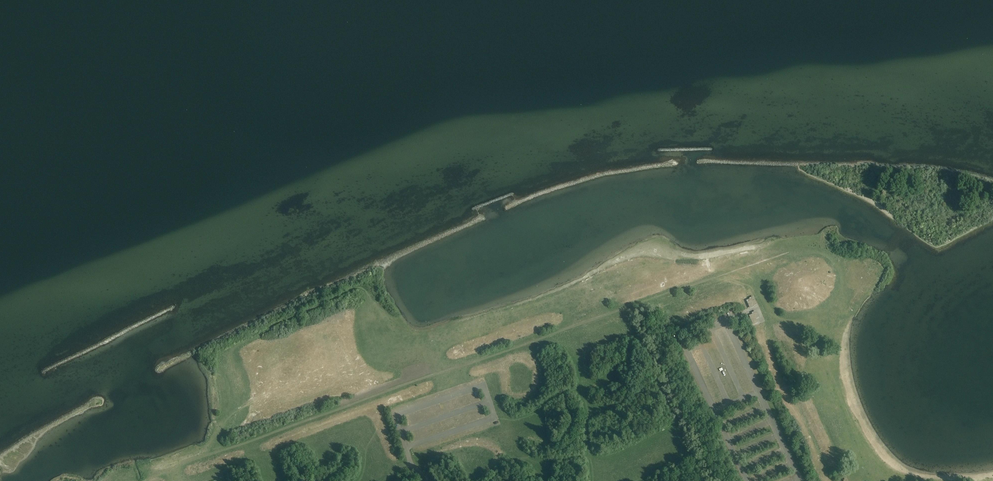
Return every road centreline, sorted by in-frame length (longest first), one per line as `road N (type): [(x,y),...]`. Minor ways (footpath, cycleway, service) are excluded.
road 1 (unclassified): [(747,480),(682,344)]

